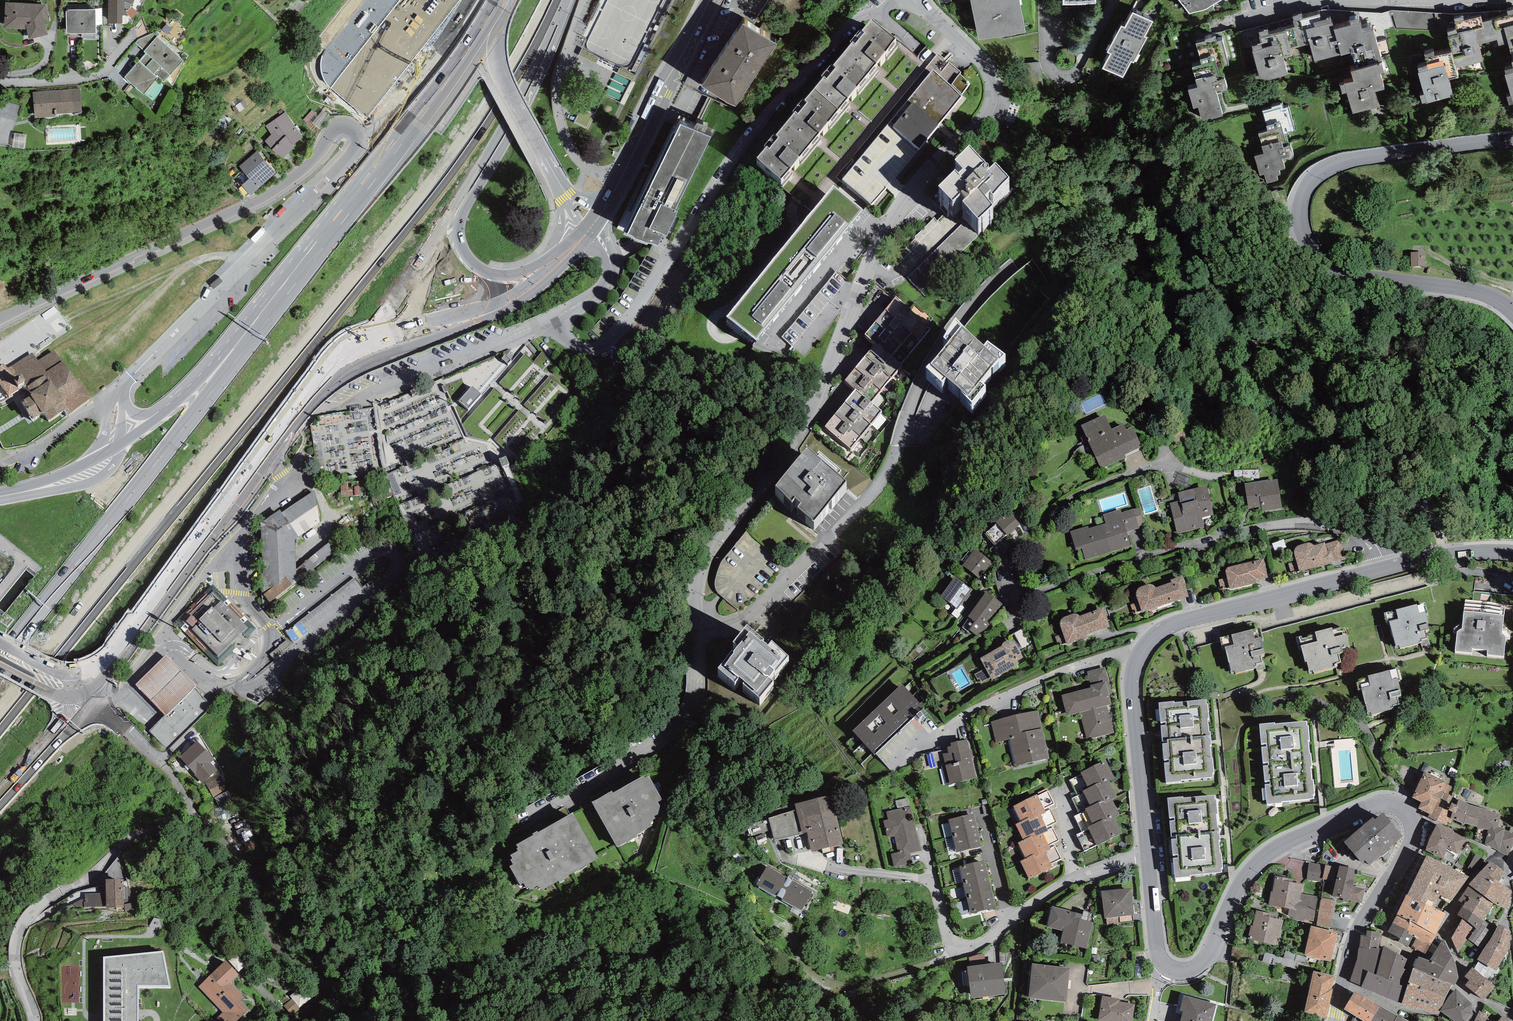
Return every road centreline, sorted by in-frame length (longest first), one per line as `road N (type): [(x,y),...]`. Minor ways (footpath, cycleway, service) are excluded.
road 1 (residential): [(923,0),(987,69),(989,111),(911,189),(873,254),(809,414),(706,554),(679,709),(522,820)]
road 2 (motorway): [(0,721),(415,213),(494,103),(551,0)]
road 3 (motorway): [(373,182),(0,660)]
road 4 (tertiary): [(1335,1020),(1354,936),(1414,832),(1405,808),(1391,804),(1274,849),(1242,880),(1199,965),(1165,966)]
road 5 (tertiary): [(1512,312),(1465,289),(1313,268),(1299,253),(1291,216),(1317,169),(1350,156),(1512,139)]
road 6 (unclassified): [(33,1020),(16,962),(30,916),(136,835),(180,822),(188,809),(164,765),(79,684)]
road 7 (residential): [(358,133),(335,127),(311,163),(259,200),(0,320)]
road 8 (residential): [(1386,568),(1360,534),(1298,522),(1210,538),(1010,603)]
road 9 (residential): [(1147,853),(1068,881),(964,949),(948,935),(928,882),(827,868)]
road 10 (secondary): [(79,684),(112,661),(315,387)]
road 11 (residential): [(126,383),(353,153),(358,133)]
road 12 (tertiary): [(315,387),(370,359),(501,313),(552,277),(584,236)]
road 13 (primary): [(373,182),(180,395)]
road 14 (tertiary): [(1144,646),(1183,621),(1386,568)]
road 15 (residential): [(1144,646),(980,705),(923,740)]
road 16 (primary): [(459,201),(566,0)]
road 17 (primary): [(503,0),(373,182)]
road 18 (tertiary): [(615,191),(711,0)]
road 19 (tertiary): [(1147,853),(1132,689),(1144,646)]
road 20 (tertiary): [(555,259),(487,307),(371,331)]
road 21 (residential): [(358,133),(428,65),(478,0)]
road 22 (primary): [(508,0),(496,60),(544,158)]
road 23 (primary): [(371,331),(459,201)]
road 24 (primary): [(555,259),(507,276),(478,269),(458,241),(459,201)]
road 25 (residential): [(0,84),(95,75),(132,37)]
road 26 (motorway): [(0,796),(70,720),(79,684)]
road 27 (tertiary): [(1386,568),(1457,553),(1512,553)]
road 28 (primary): [(20,493),(96,481),(115,464),(119,445)]

